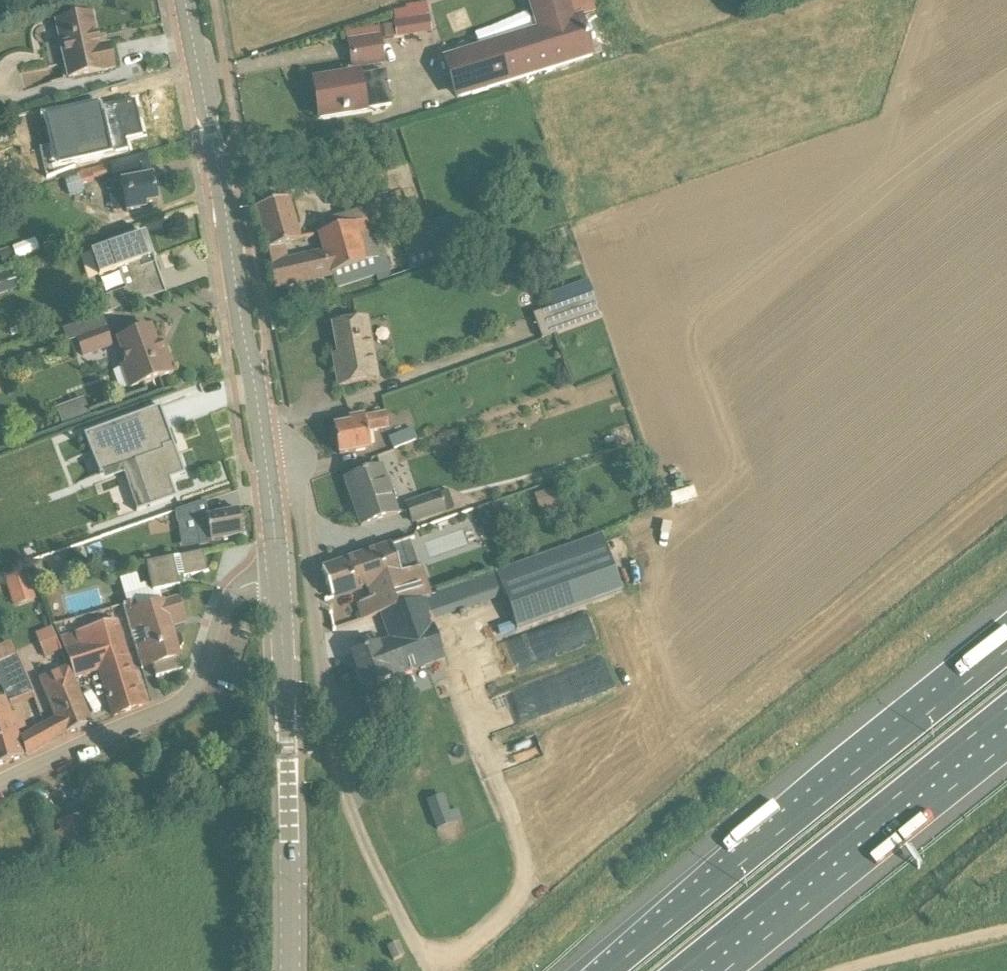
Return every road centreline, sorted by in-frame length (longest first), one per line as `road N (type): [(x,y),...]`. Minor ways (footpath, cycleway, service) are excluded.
road 1 (motorway): [(1006,644),(599,970)]
road 2 (tertiary): [(266,467),(186,0)]
road 3 (motorway): [(695,970),(1006,717)]
road 4 (tertiary): [(290,970),(276,579)]
road 5 (unclassified): [(0,781),(185,703),(226,598),(276,579)]
road 6 (residential): [(266,467),(293,467),(326,722)]
road 7 (track): [(1006,931),(848,970)]

